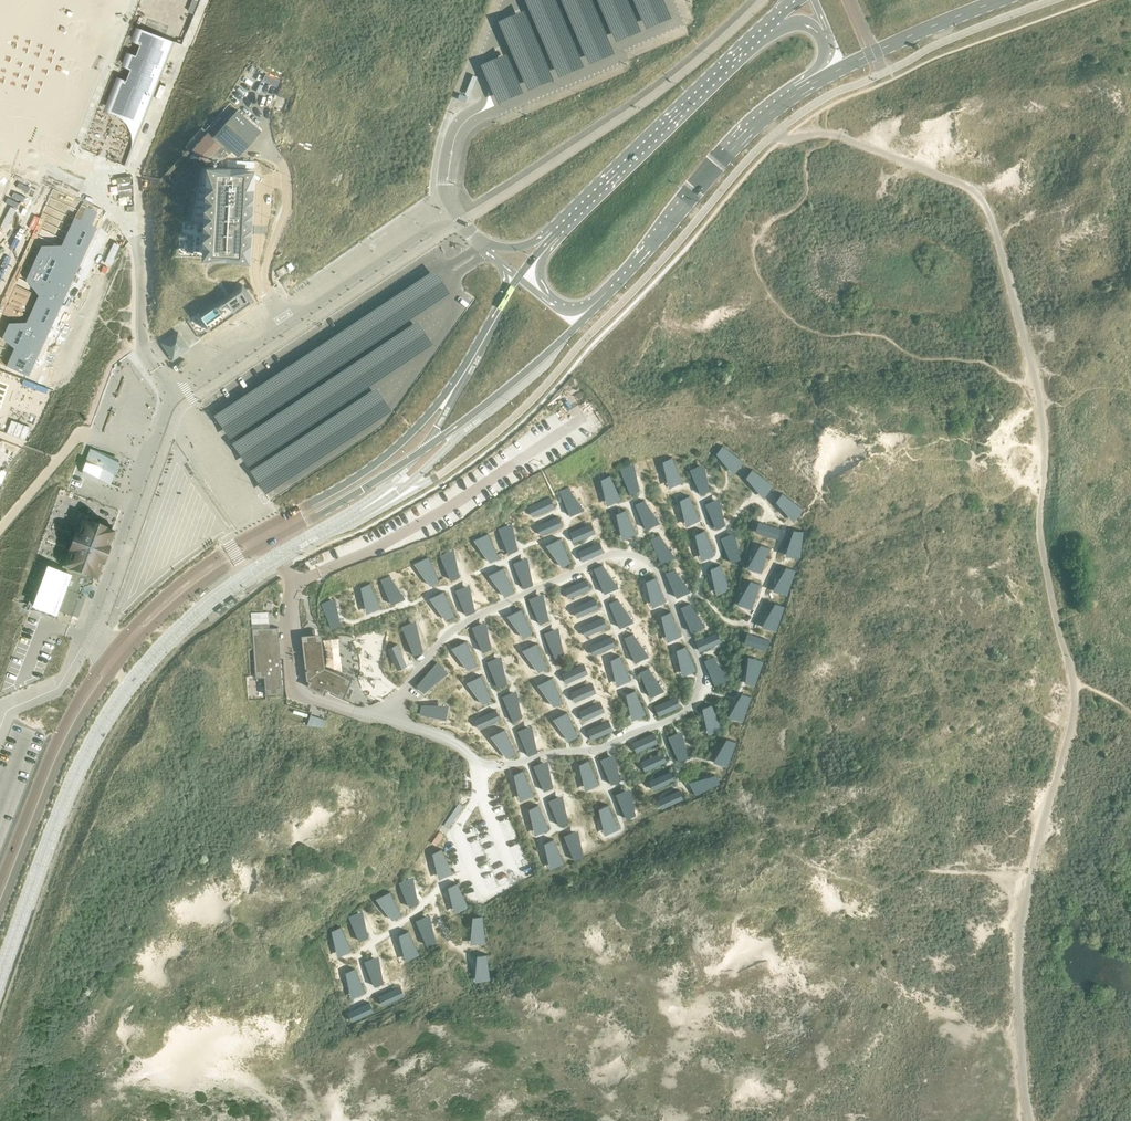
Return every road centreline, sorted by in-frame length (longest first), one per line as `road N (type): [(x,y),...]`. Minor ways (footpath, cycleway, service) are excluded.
road 1 (unclassified): [(481,243),(462,222),(429,231),(178,396),(95,611),(93,641),(111,652)]
road 2 (primary): [(274,541),(456,428),(603,301)]
road 3 (primary): [(518,277),(451,391),(408,437),(361,476),(266,527)]
road 4 (primary): [(766,27),(554,235)]
road 5 (primary): [(603,301),(724,155),(804,88)]
road 6 (primary): [(0,912),(67,742),(120,661)]
road 7 (primary): [(111,652),(56,739),(0,880)]
road 8 (primary): [(804,88),(1000,0)]
road 9 (primary): [(266,527),(177,584),(111,652)]
road 10 (primary): [(120,661),(194,589),(274,541)]

